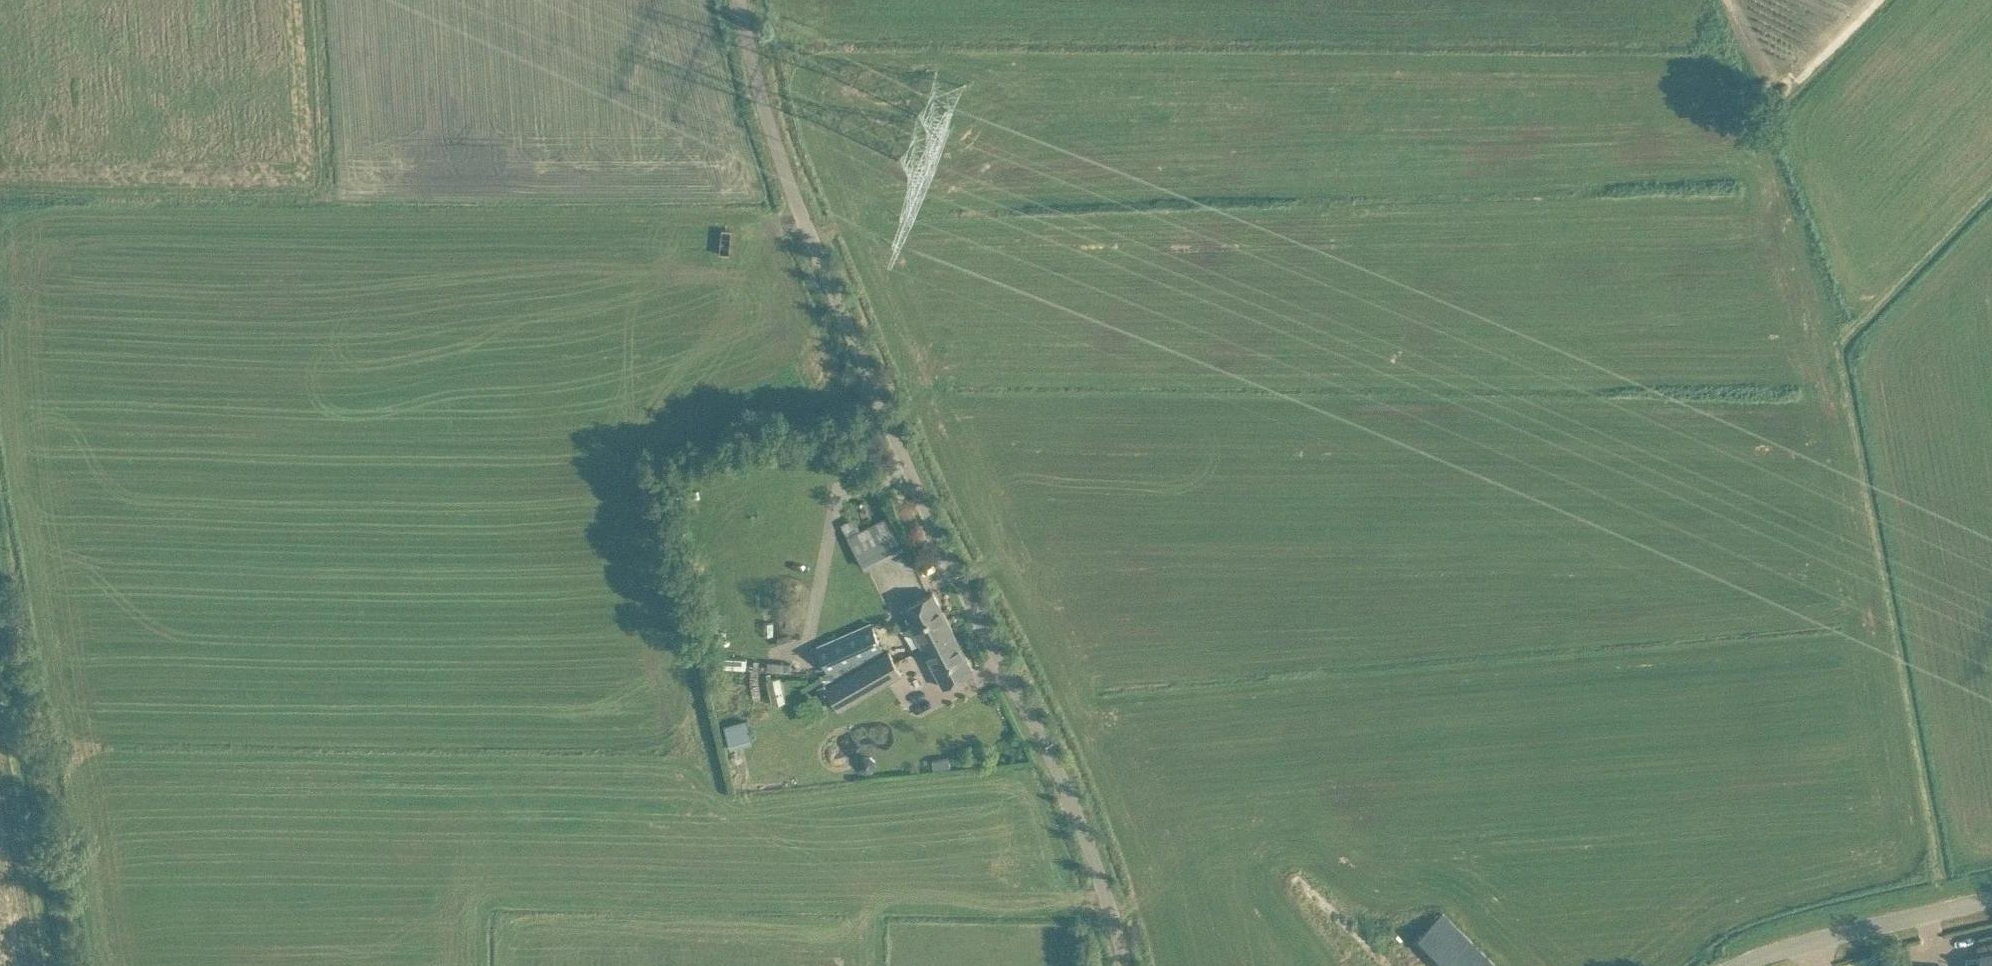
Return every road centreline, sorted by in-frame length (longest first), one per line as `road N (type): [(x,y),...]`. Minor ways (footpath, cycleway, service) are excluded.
road 1 (unclassified): [(1117,965),(1070,789),(862,366),(754,90),(732,0)]
road 2 (unclassified): [(1740,965),(1786,945),(1991,899)]

